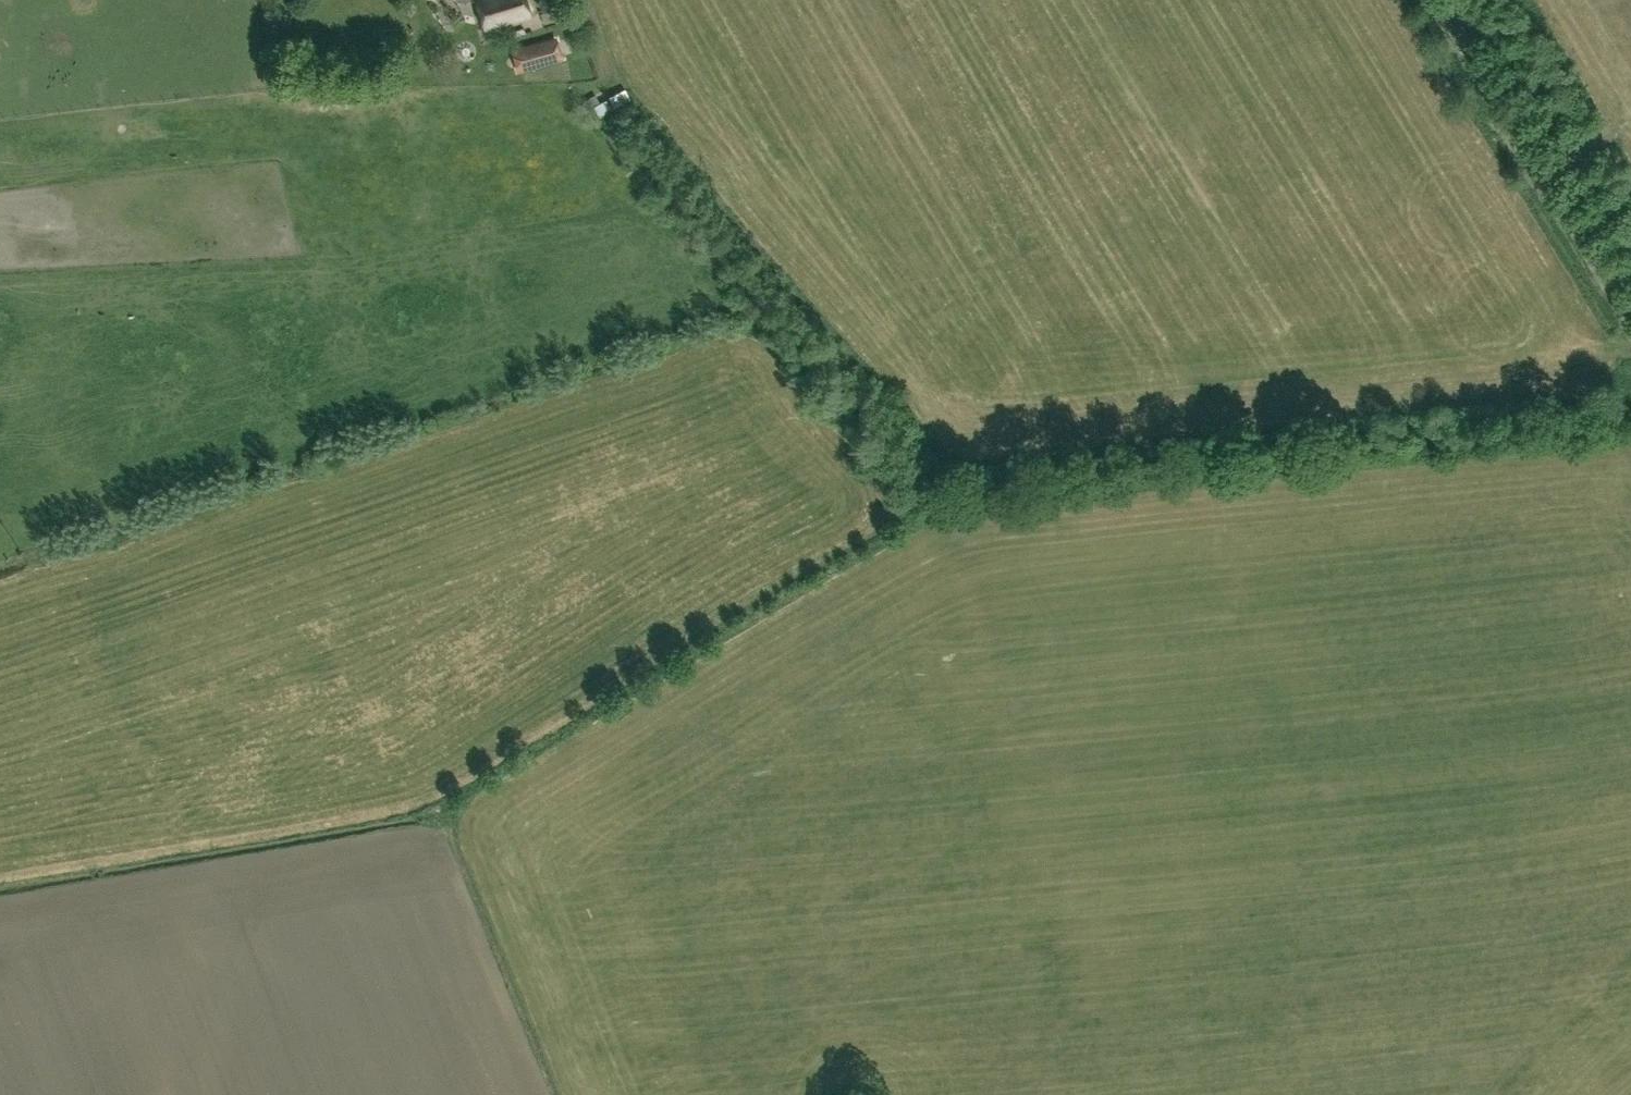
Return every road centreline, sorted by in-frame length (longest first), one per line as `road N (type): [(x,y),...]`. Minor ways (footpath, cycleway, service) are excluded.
road 1 (unclassified): [(1630,324),(1439,0)]

